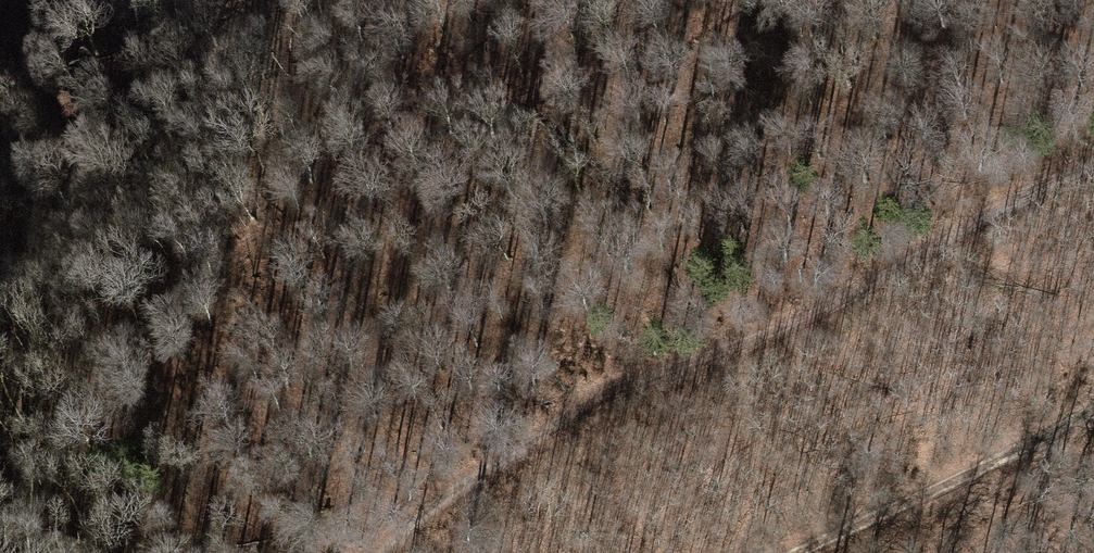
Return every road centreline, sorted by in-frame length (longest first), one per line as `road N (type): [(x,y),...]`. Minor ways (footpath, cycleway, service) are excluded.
road 1 (track): [(399,552),(459,495),(623,394),(869,300),(1093,168)]
road 2 (track): [(562,0),(427,114),(416,136),(434,151),(490,117),(731,14),(783,0)]
road 3 (track): [(1093,415),(805,552)]

